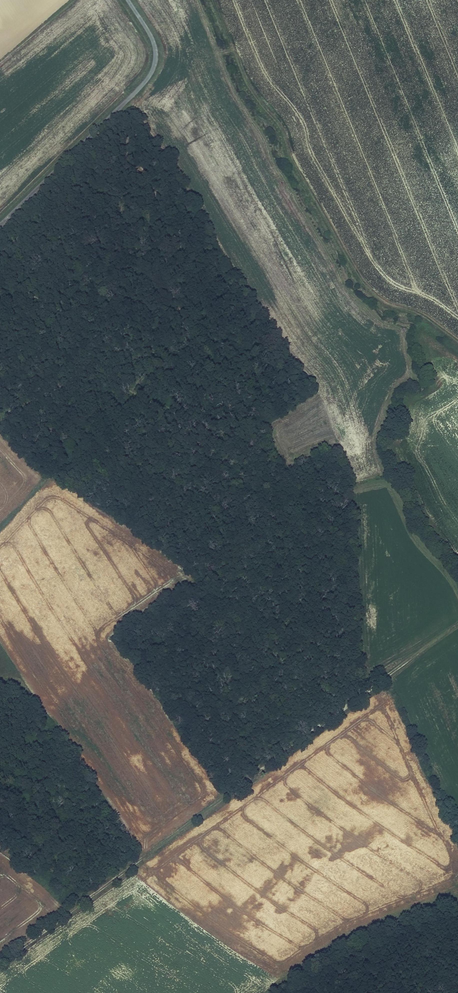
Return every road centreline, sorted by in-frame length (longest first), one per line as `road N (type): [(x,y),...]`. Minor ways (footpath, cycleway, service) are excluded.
road 1 (track): [(0,964),(457,624)]
road 2 (unclassified): [(0,227),(152,71),(153,43),(127,0)]

